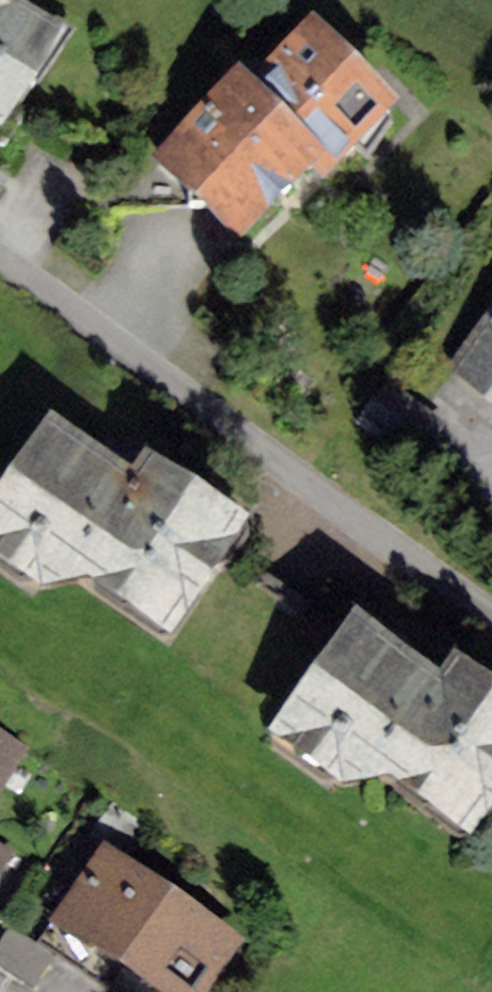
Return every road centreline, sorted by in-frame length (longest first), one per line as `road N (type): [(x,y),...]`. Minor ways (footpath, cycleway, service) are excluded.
road 1 (residential): [(0,255),(491,615)]

